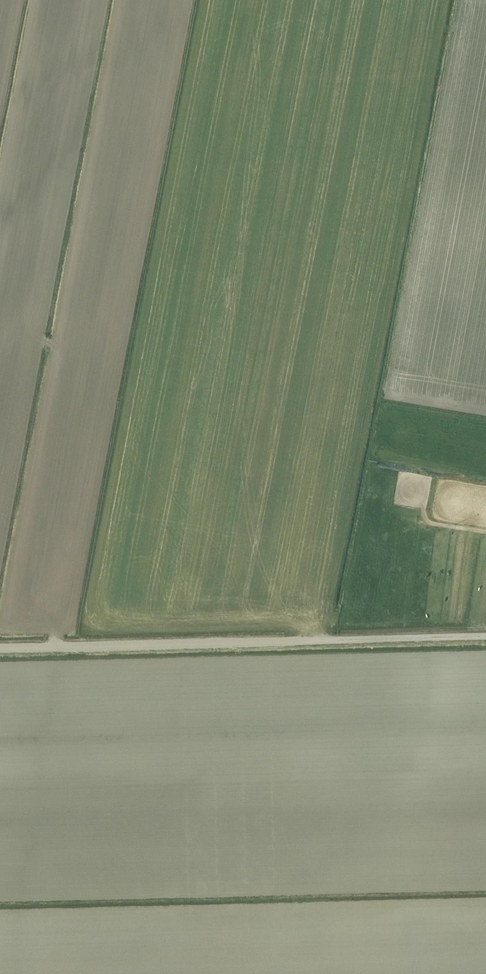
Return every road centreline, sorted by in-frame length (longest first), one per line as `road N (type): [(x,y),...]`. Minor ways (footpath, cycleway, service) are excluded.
road 1 (track): [(485,636),(0,648)]

